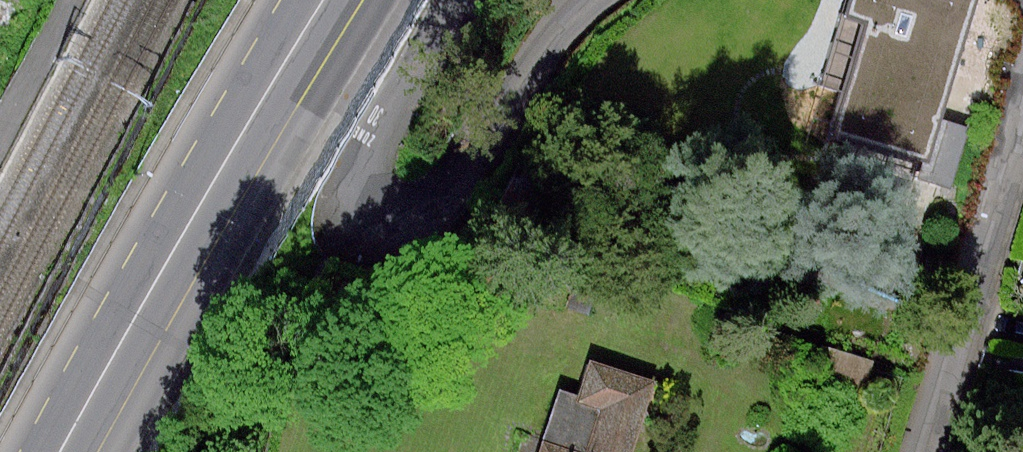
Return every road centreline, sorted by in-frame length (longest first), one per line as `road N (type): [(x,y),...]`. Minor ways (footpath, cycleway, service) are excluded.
road 1 (residential): [(452,0),(358,164),(359,205),(384,221),(416,221),(431,211),(511,89),(588,0)]
road 2 (primary): [(334,0),(68,451)]
road 3 (residential): [(930,451),(1022,132)]

